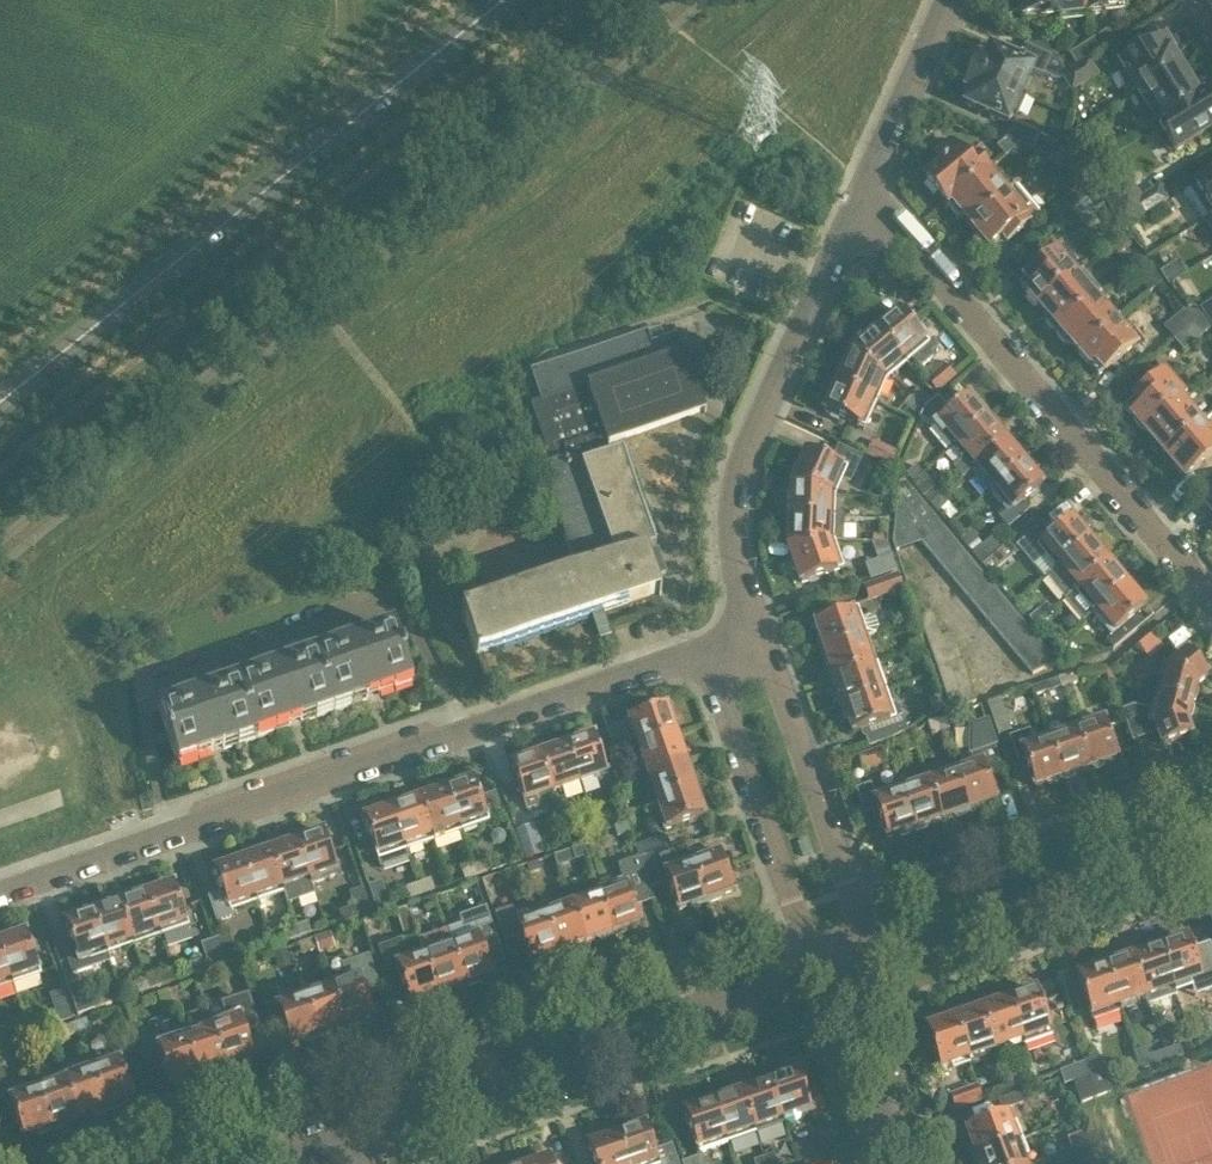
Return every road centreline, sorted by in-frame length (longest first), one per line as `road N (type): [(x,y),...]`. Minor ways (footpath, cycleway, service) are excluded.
road 1 (residential): [(0,893),(708,649)]
road 2 (secondary): [(0,401),(499,0)]
road 3 (residential): [(1211,600),(864,190)]
road 4 (residential): [(355,1132),(814,975)]
road 5 (residential): [(759,632),(735,557),(735,489),(864,190)]
road 6 (residential): [(869,955),(1211,834)]
road 7 (residential): [(708,649),(814,975)]
road 8 (residential): [(869,955),(759,632)]
road 9 (residential): [(908,1163),(834,967)]
road 10 (residential): [(864,190),(947,0)]

